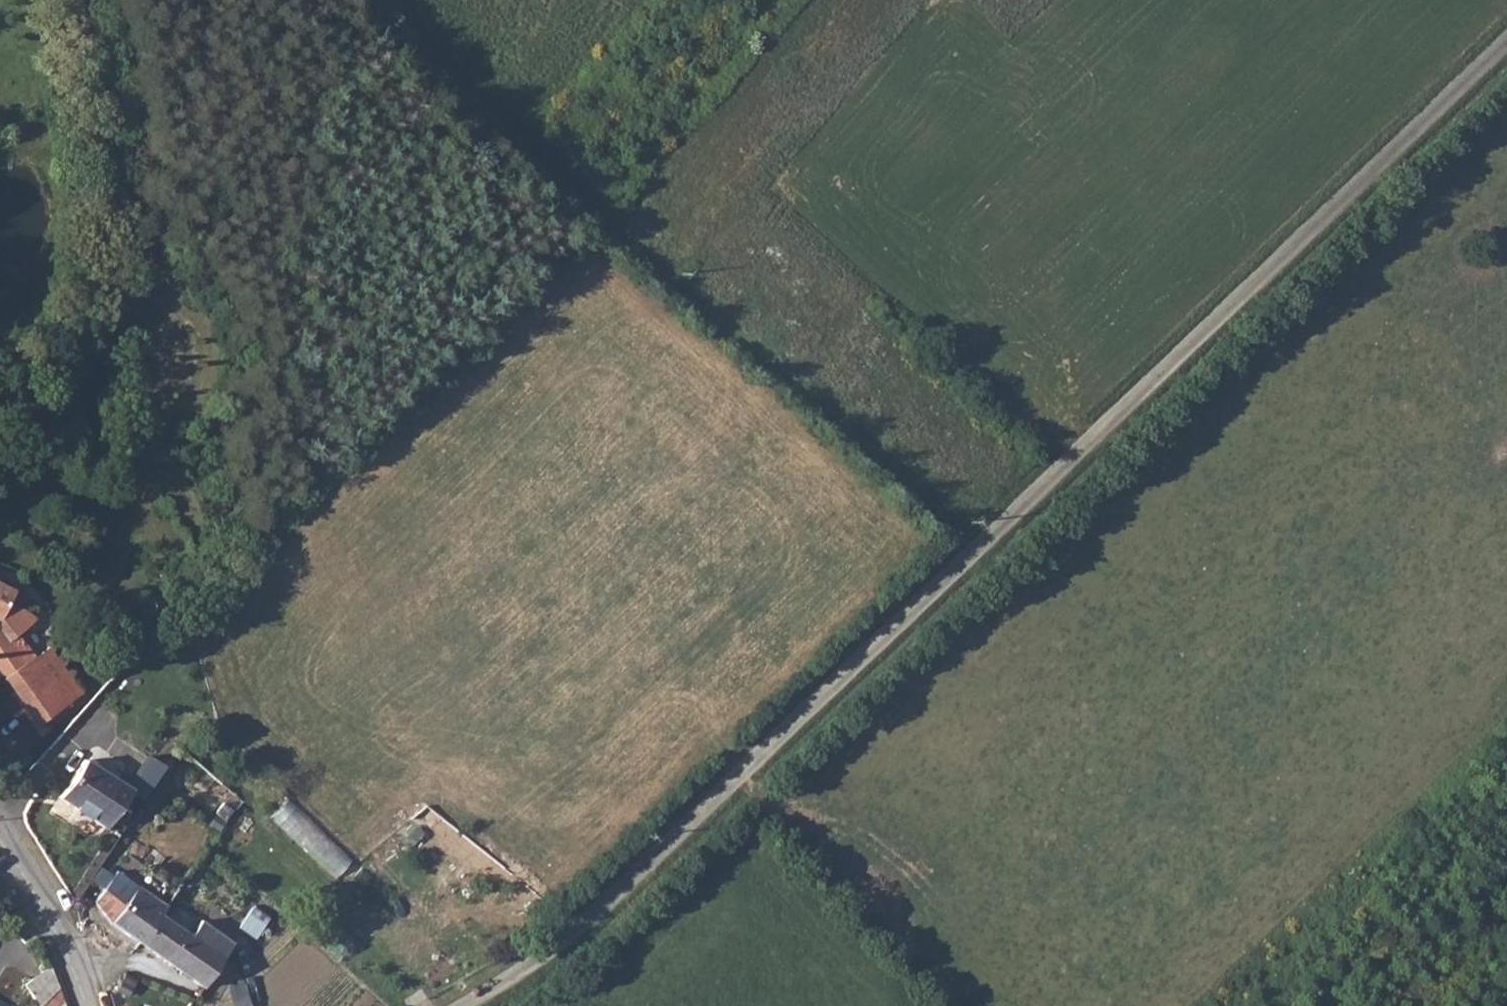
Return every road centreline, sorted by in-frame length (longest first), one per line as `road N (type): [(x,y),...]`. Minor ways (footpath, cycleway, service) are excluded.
road 1 (unclassified): [(467,1005),(559,949),(1506,42)]
road 2 (track): [(972,560),(874,444),(684,291),(452,67),(399,0)]
road 3 (tertiary): [(0,842),(52,924),(86,1005)]

